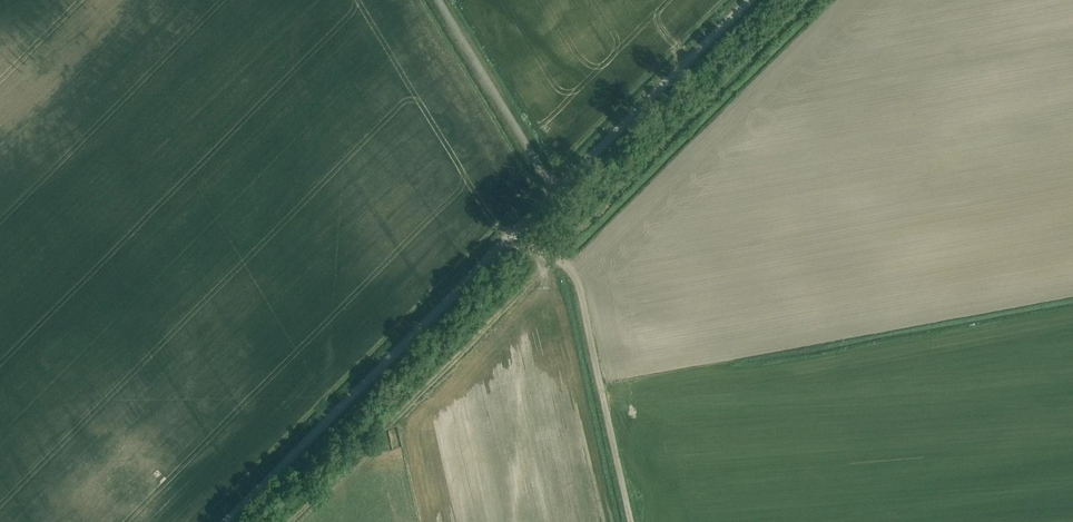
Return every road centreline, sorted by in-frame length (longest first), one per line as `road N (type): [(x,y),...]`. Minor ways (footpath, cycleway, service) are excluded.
road 1 (unclassified): [(221,521),(745,0)]
road 2 (track): [(294,521),(538,281),(552,253)]
road 3 (track): [(552,253),(572,269),(627,521)]
road 4 (track): [(554,189),(438,0)]

